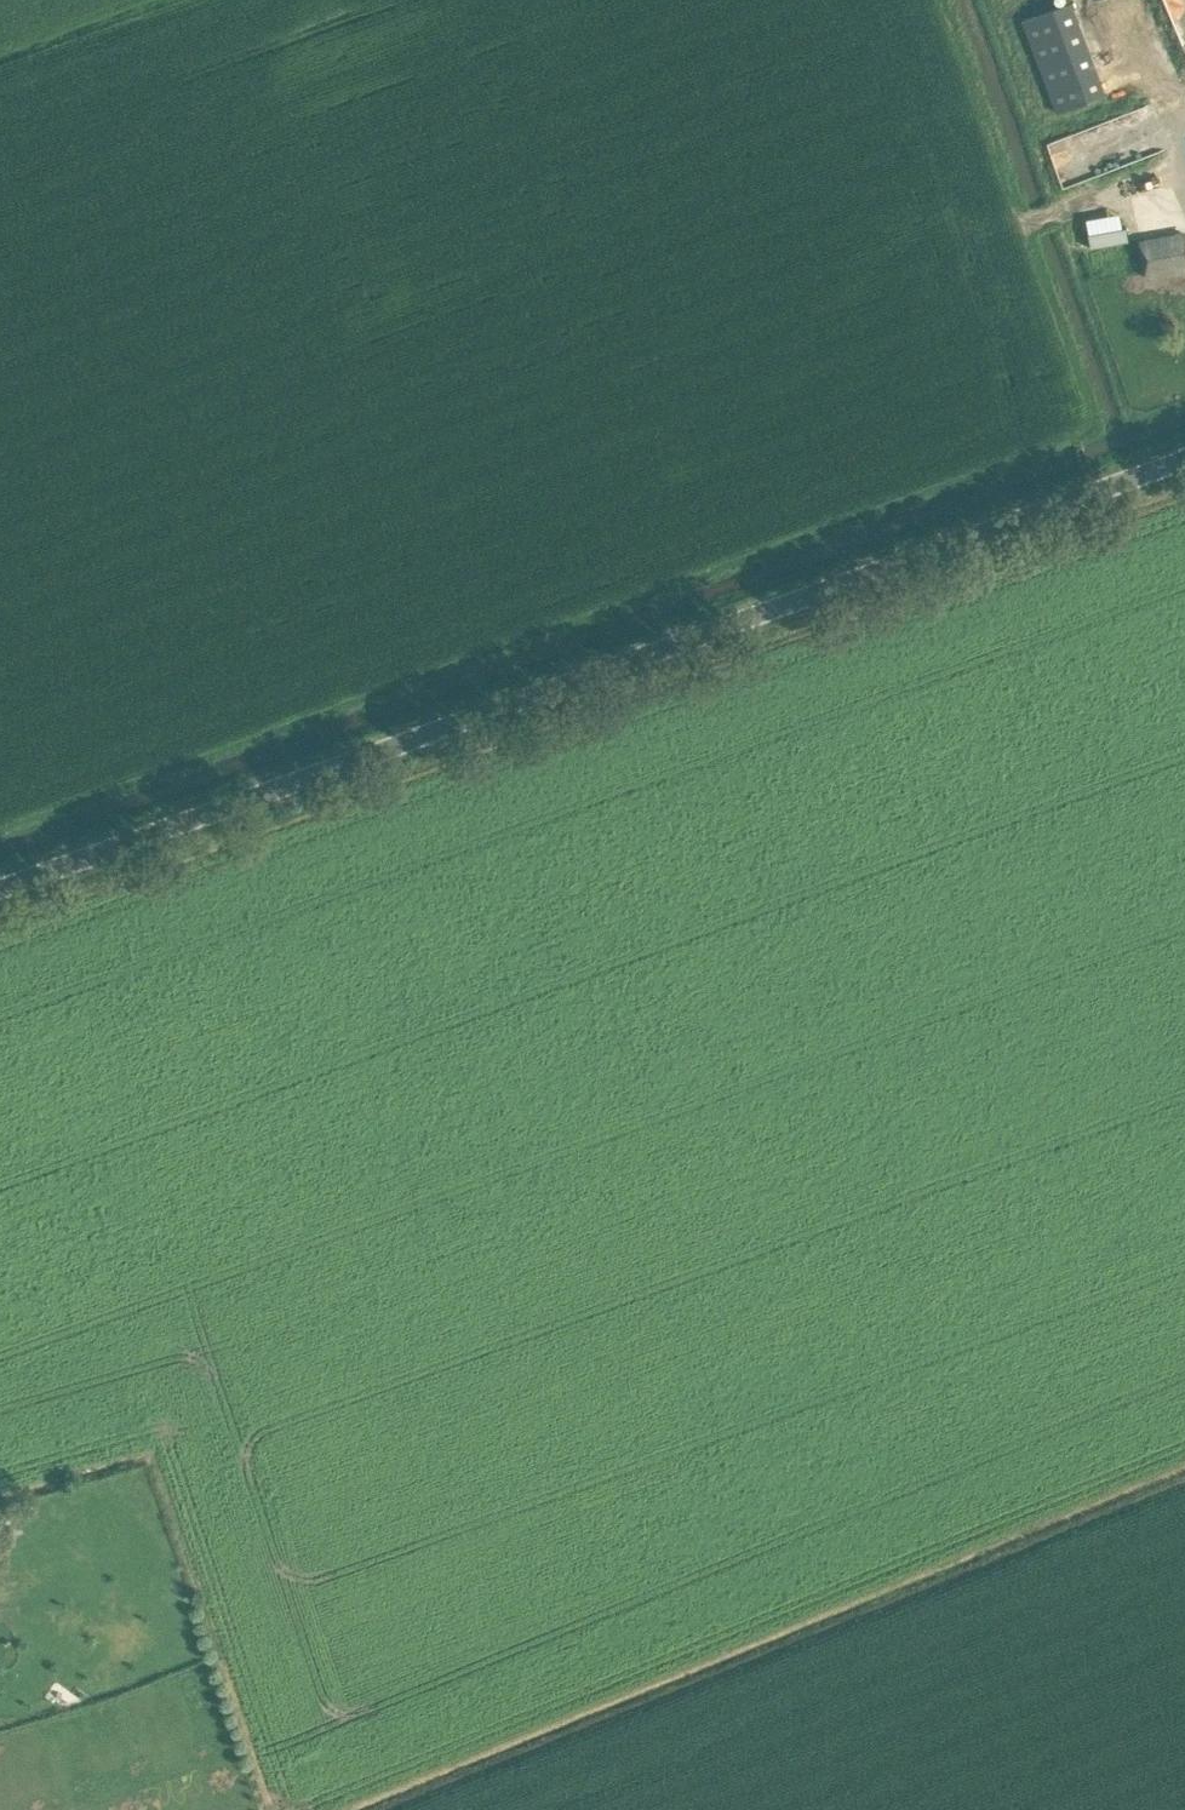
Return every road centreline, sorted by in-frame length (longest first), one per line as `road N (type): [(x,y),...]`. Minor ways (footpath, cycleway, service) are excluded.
road 1 (unclassified): [(0,899),(1184,459)]

